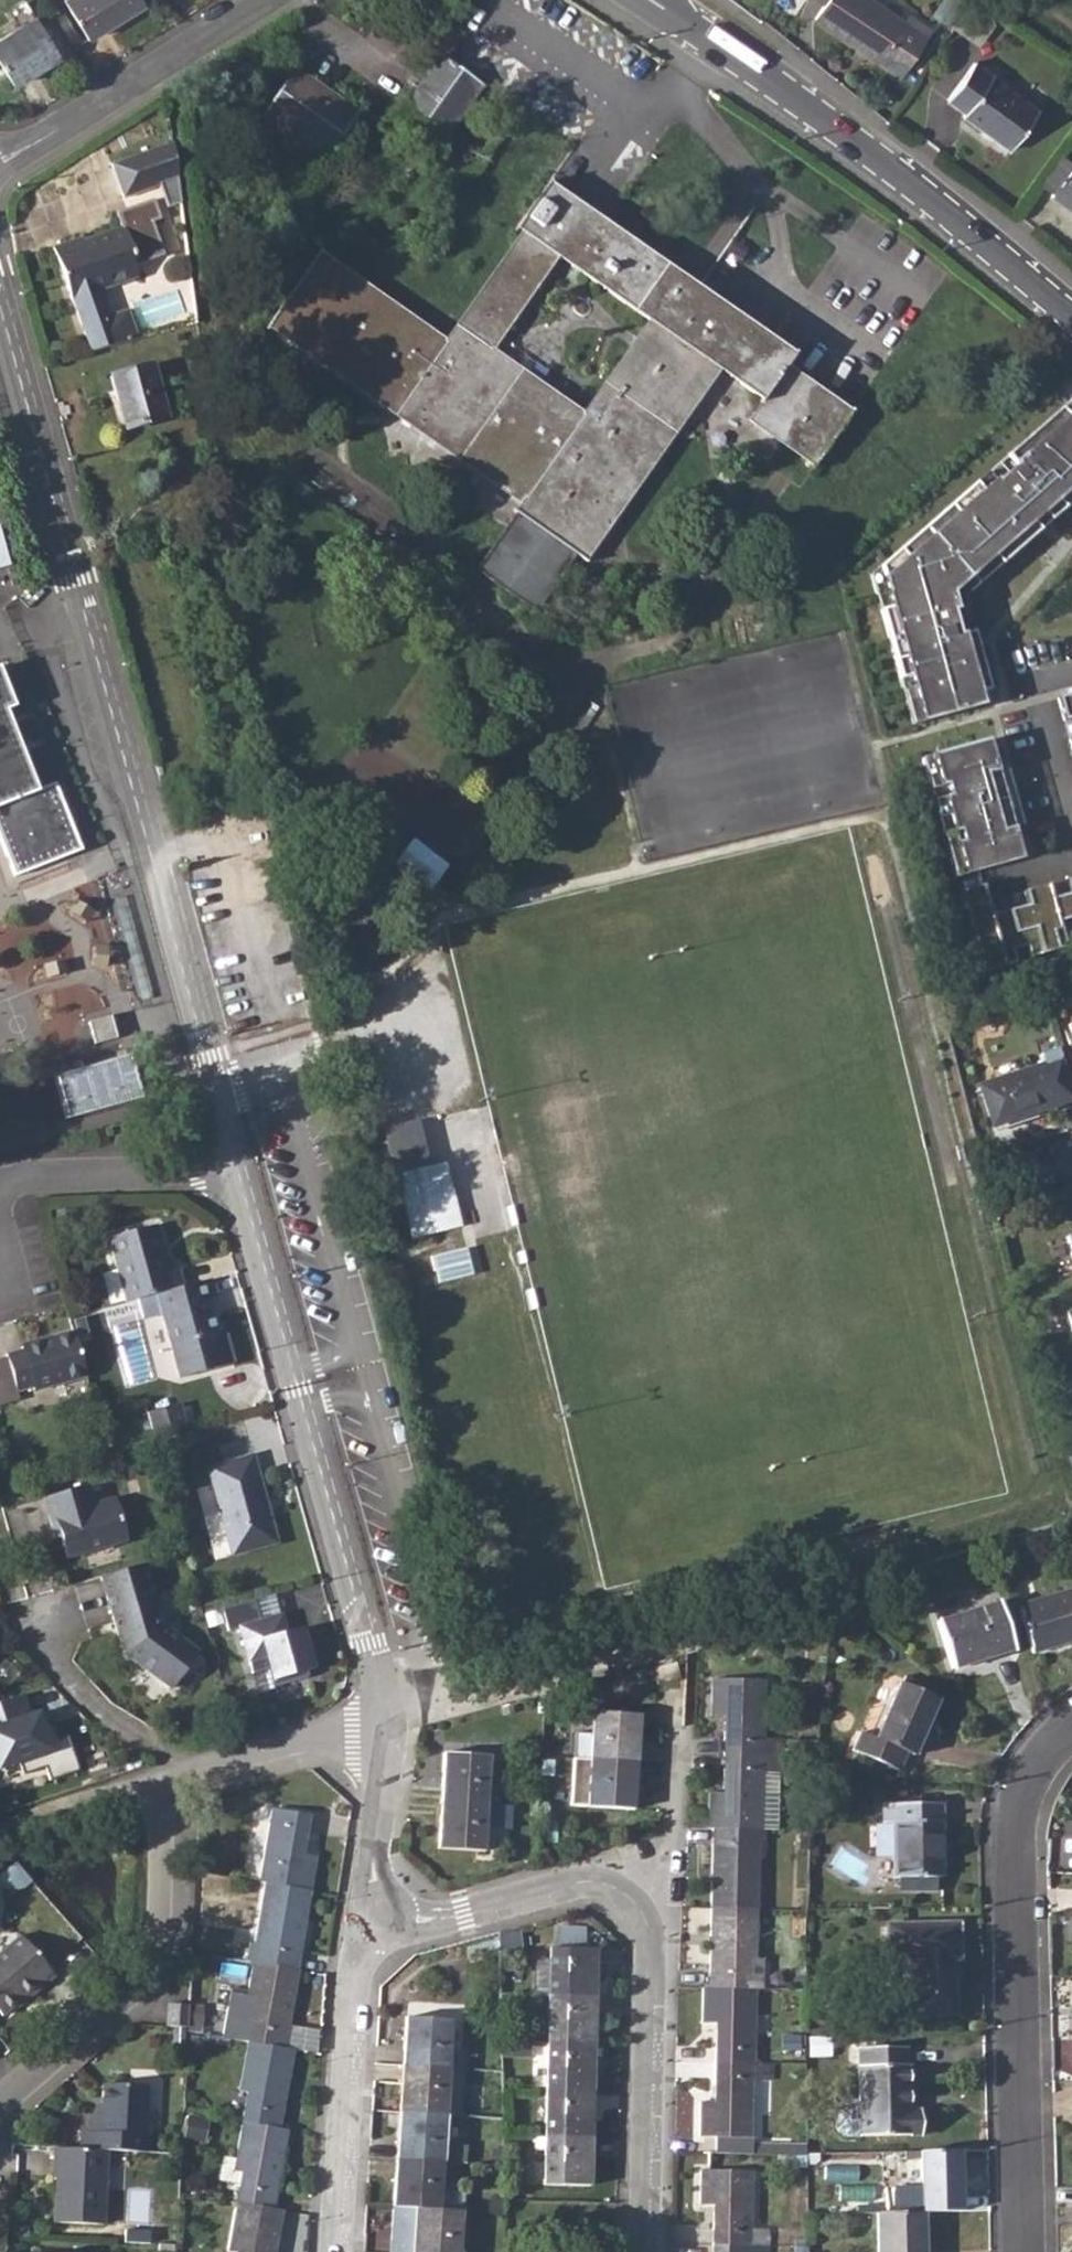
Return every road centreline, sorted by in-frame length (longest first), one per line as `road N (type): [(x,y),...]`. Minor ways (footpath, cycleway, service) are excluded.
road 1 (residential): [(0,316),(237,1180)]
road 2 (residential): [(650,2251),(657,1929),(643,1904),(596,1875),(466,1911),(381,1915)]
road 3 (residential): [(388,1719),(170,1788),(168,1904),(149,1979),(0,2098)]
road 4 (residential): [(237,1180),(388,1719)]
road 5 (residential): [(1028,2251),(1021,1847),(1040,1769),(1071,1740)]
road 6 (tertiary): [(656,0),(858,146),(1071,319)]
road 7 (residential): [(337,2251),(357,1966),(381,1915)]
road 8 (residential): [(0,161),(259,0)]
road 9 (residential): [(237,1180),(195,1172),(19,1174),(0,1198)]
road 10 (residential): [(381,1915),(372,1851),(388,1719)]

